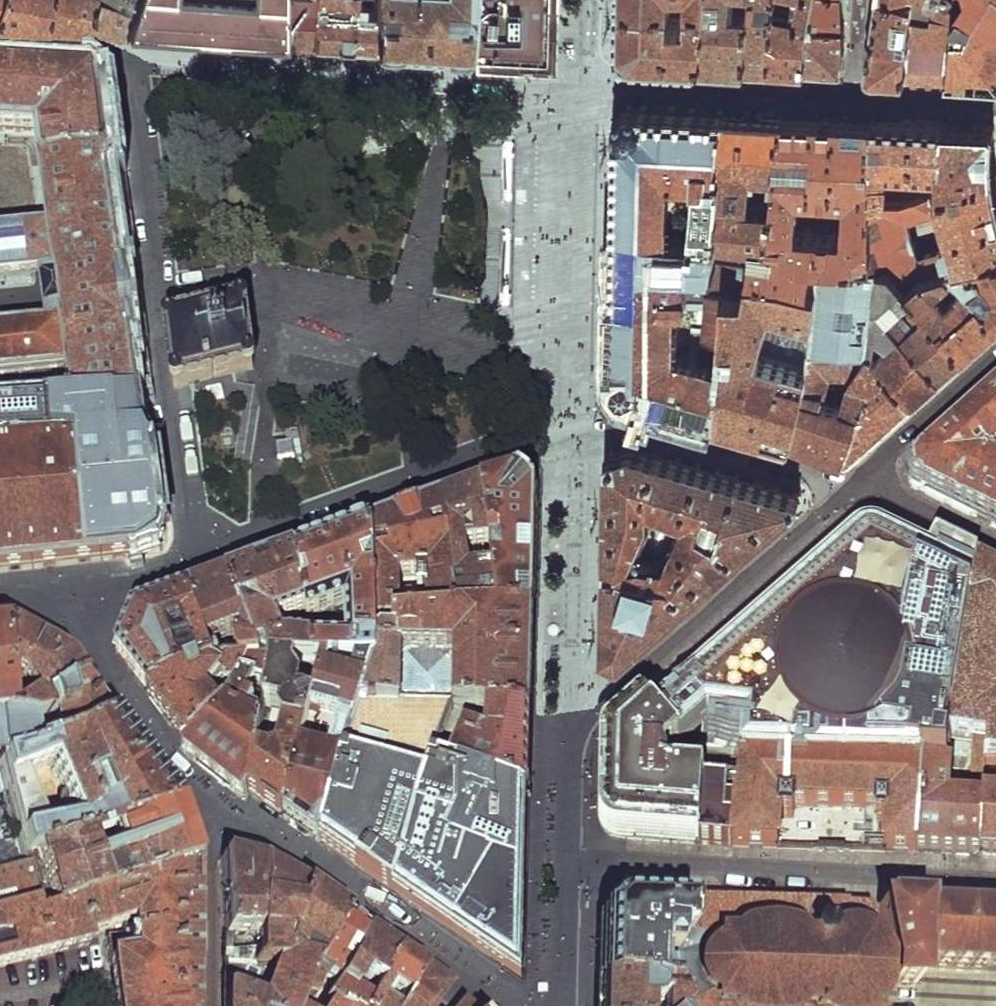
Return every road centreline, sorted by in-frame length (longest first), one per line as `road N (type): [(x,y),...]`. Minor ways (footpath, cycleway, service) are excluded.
road 1 (residential): [(66,614),(86,658),(147,743),(210,806),(209,1005)]
road 2 (residential): [(570,863),(995,885)]
road 3 (residential): [(861,0),(855,91),(995,102)]
road 4 (residential): [(856,481),(995,545)]

